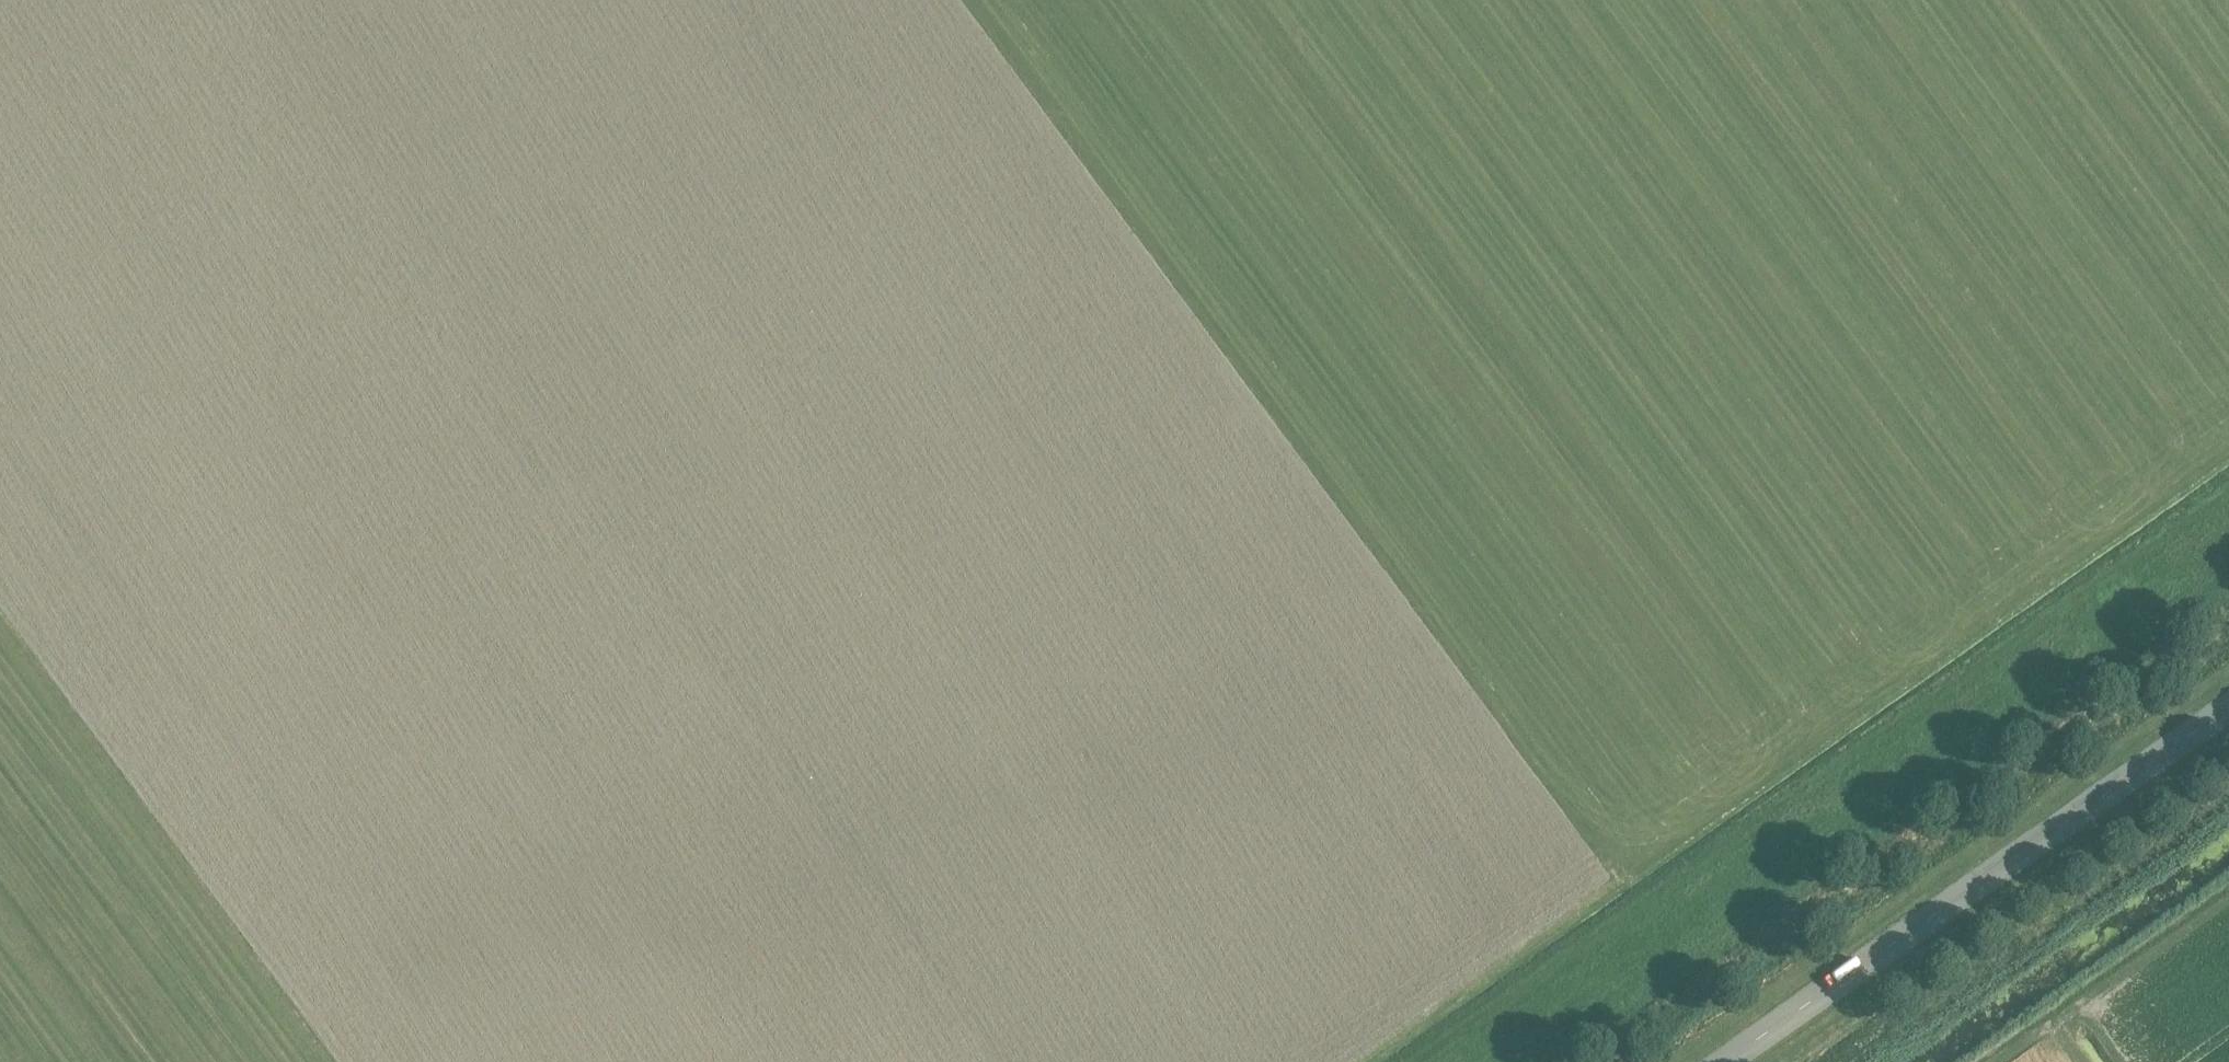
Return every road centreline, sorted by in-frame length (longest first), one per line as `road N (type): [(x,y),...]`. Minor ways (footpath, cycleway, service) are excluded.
road 1 (unclassified): [(1726,1061),(2228,709)]

